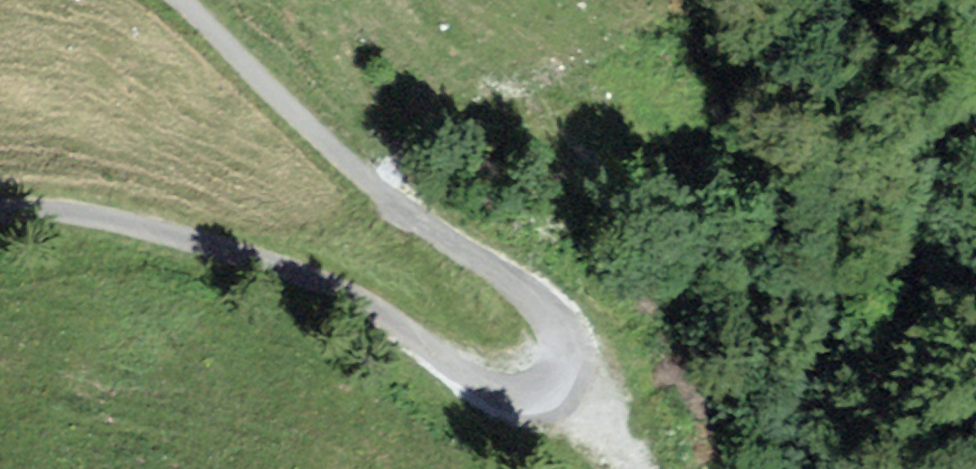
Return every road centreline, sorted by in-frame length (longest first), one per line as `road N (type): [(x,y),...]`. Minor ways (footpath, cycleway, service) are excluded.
road 1 (unclassified): [(184,0),(339,154),(562,328),(543,361),(508,371),(457,358),(353,306),(148,232),(0,217)]
road 2 (track): [(543,361),(627,468)]

